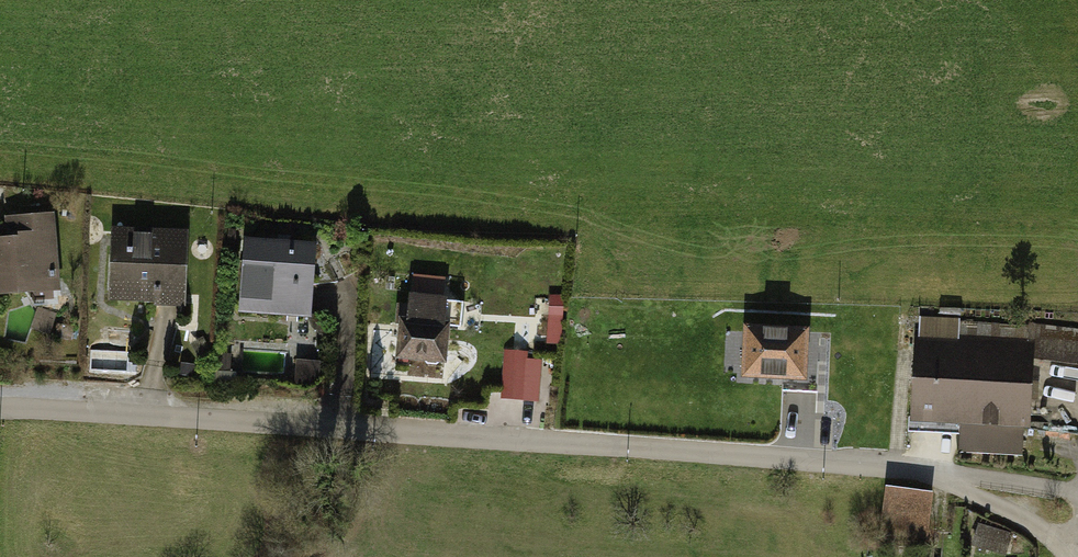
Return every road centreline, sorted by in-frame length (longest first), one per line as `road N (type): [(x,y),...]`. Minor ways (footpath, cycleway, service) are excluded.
road 1 (residential): [(944,477),(0,406)]
road 2 (residential): [(944,477),(1077,551)]
road 3 (residential): [(1077,491),(944,477)]

